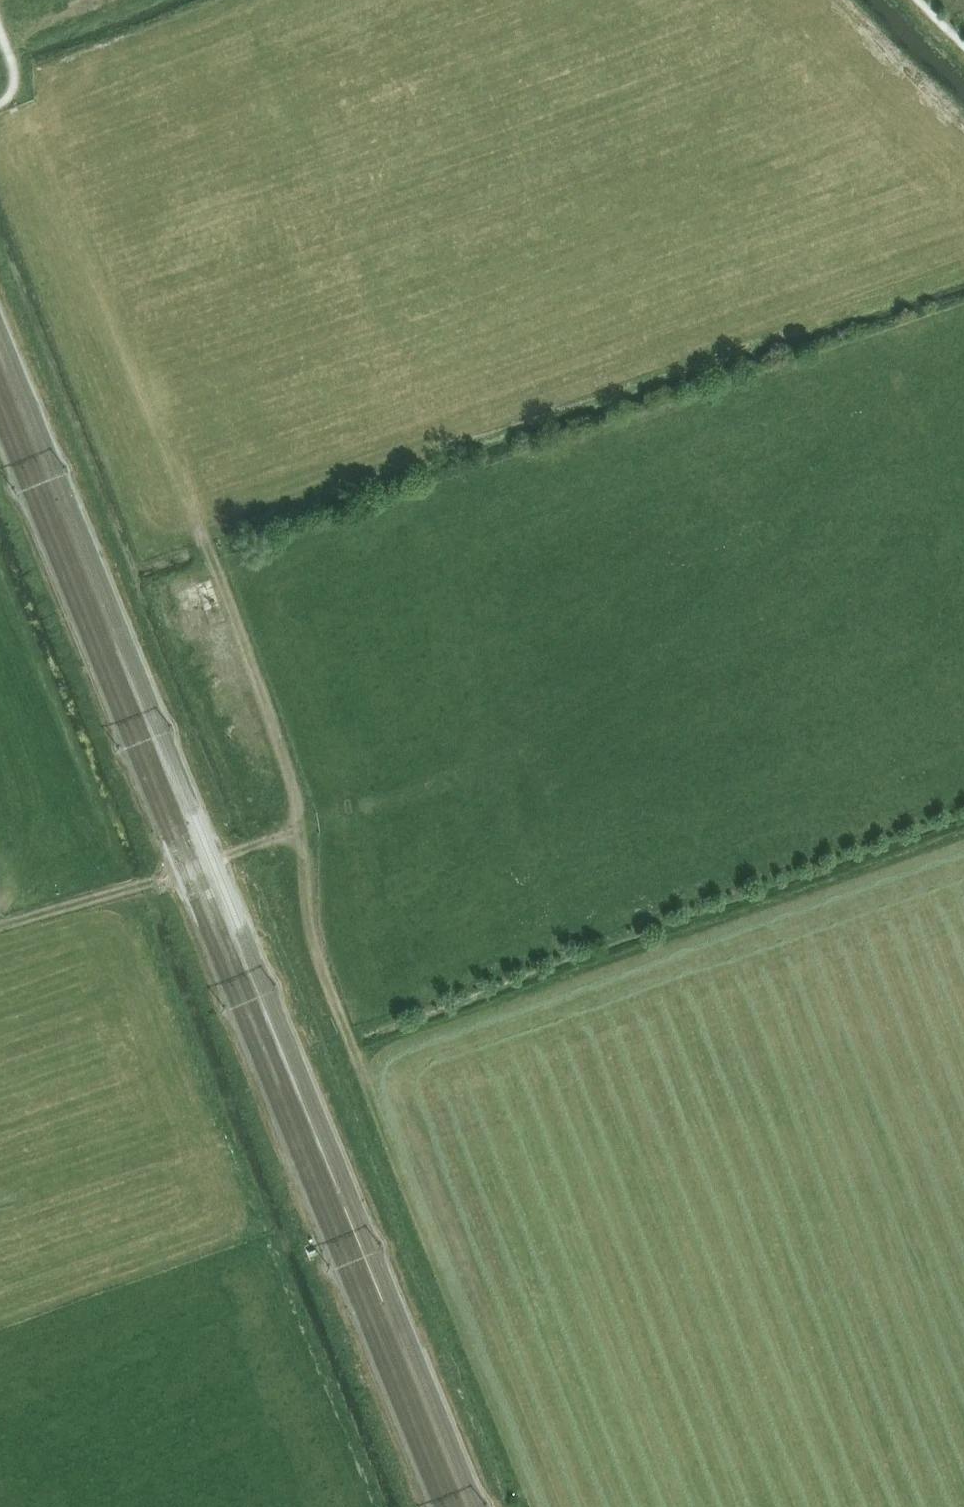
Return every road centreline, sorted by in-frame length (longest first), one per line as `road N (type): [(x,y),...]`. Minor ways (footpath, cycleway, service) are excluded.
road 1 (track): [(536,1506),(346,1038),(321,958),(295,781),(205,542)]
road 2 (track): [(136,888),(0,926)]

